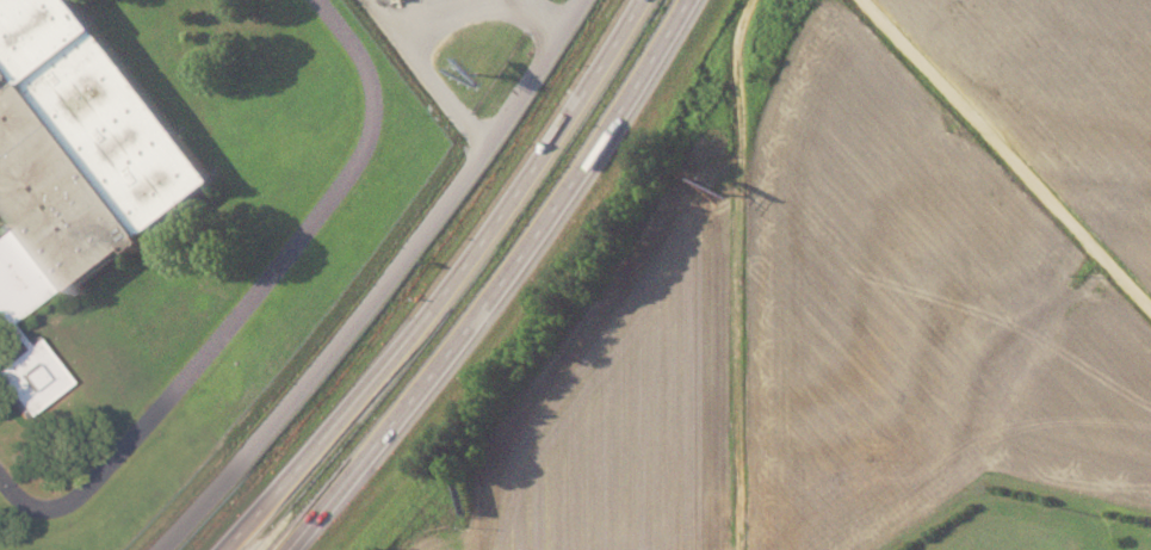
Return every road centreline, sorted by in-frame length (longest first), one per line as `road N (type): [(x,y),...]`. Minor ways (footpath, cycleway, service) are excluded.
road 1 (residential): [(151,549),(225,477),(398,272),(579,0)]
road 2 (motorway): [(646,0),(520,199),(234,549)]
road 3 (motorway): [(285,549),(389,437),(547,228),(693,0)]
road 4 (residential): [(1150,311),(854,0)]

